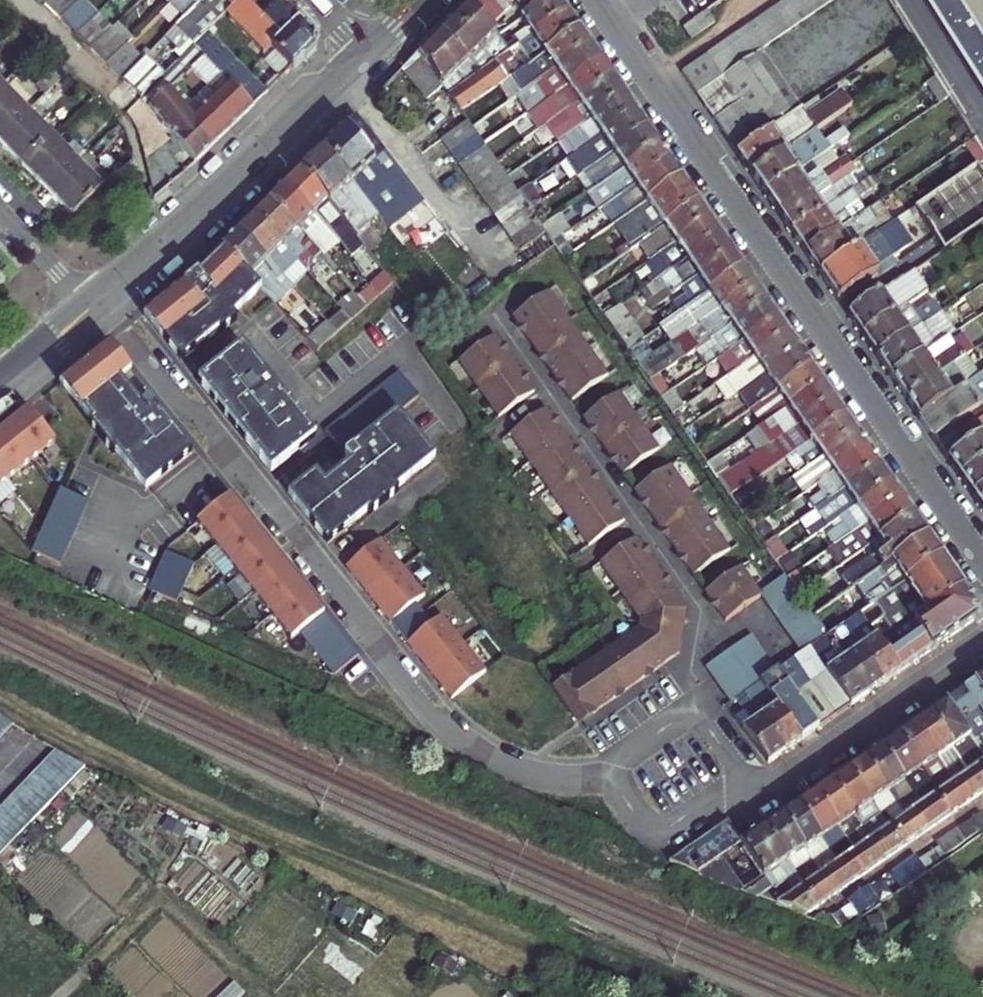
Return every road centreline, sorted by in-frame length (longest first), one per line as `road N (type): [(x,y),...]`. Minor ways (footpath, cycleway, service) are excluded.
road 1 (residential): [(105,294),(466,746),(532,775),(573,777),(612,765)]
road 2 (residential): [(595,0),(982,559)]
road 3 (residential): [(496,315),(702,613),(688,681),(701,701)]
road 4 (primary): [(105,294),(370,53)]
road 5 (residential): [(752,774),(763,790),(982,640)]
road 6 (residential): [(612,765),(663,837),(752,774)]
road 7 (residential): [(0,212),(91,306)]

